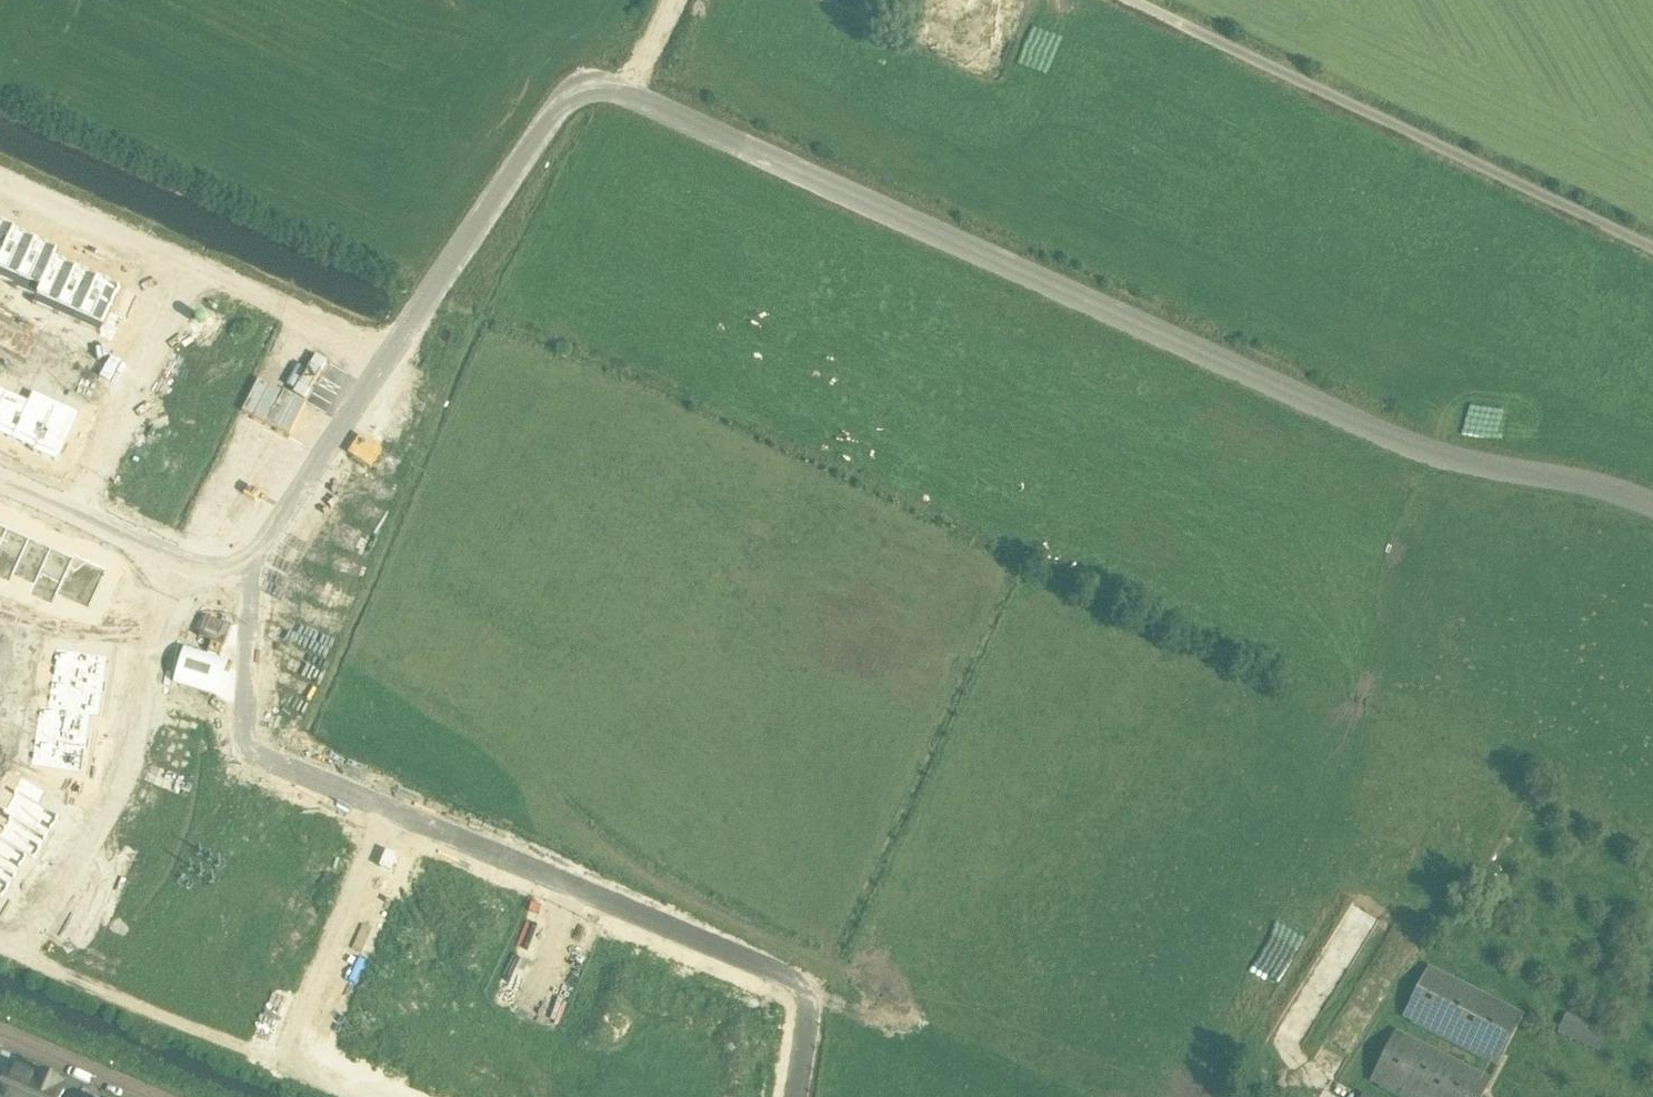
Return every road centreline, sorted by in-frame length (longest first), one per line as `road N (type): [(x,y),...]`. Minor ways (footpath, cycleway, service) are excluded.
road 1 (residential): [(1652,506),(1607,488),(1447,458),(620,85),(584,89),(556,109),(381,359)]
road 2 (residential): [(515,860),(666,487),(381,359)]
road 3 (track): [(1652,246),(1138,0)]
road 4 (residential): [(0,949),(35,946),(128,772),(187,546)]
road 5 (residential): [(381,359),(0,187)]
road 6 (residential): [(366,1096),(298,1070),(291,1038),(388,810)]
road 7 (residential): [(235,567),(246,606),(248,739),(274,760),(373,801)]
road 8 (residential): [(775,671),(670,924)]
road 9 (residential): [(474,549),(373,801)]
road 10 (residential): [(670,924),(806,980),(810,1003),(795,1096)]
road 11 (residential): [(381,359),(235,567)]
road 12 (residential): [(187,546),(0,467)]
road 13 (residential): [(0,1033),(151,1096)]
road 14 (residential): [(388,810),(515,860)]
road 15 (residential): [(571,883),(529,1010)]

